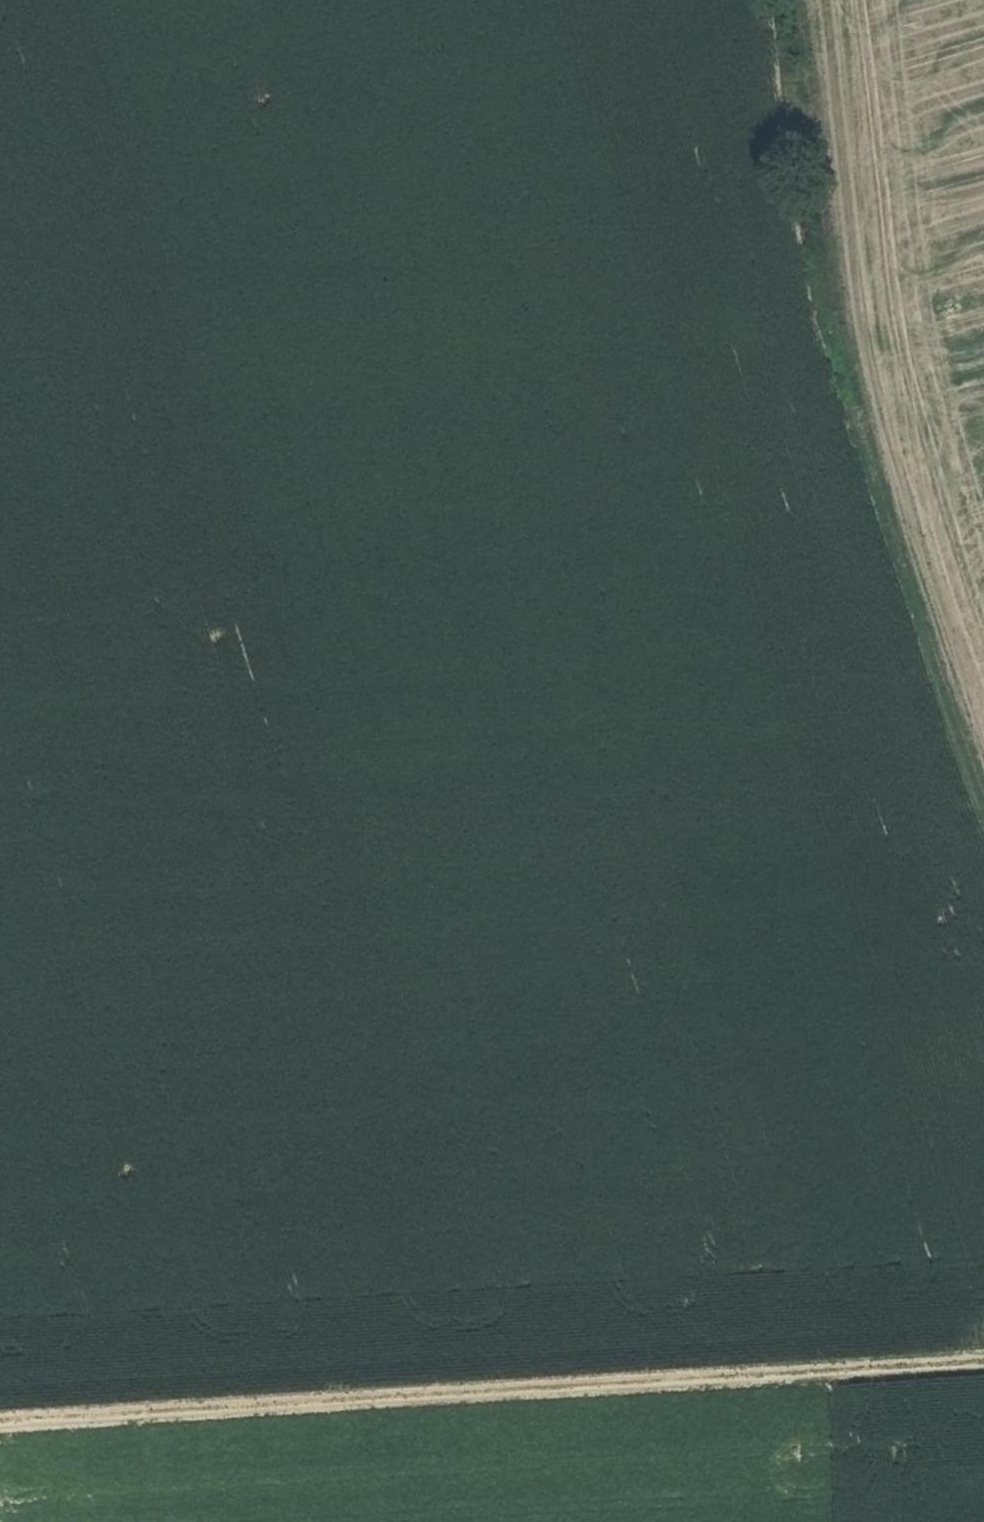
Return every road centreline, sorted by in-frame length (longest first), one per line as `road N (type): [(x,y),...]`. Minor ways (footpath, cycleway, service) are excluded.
road 1 (track): [(983,757),(924,599)]

